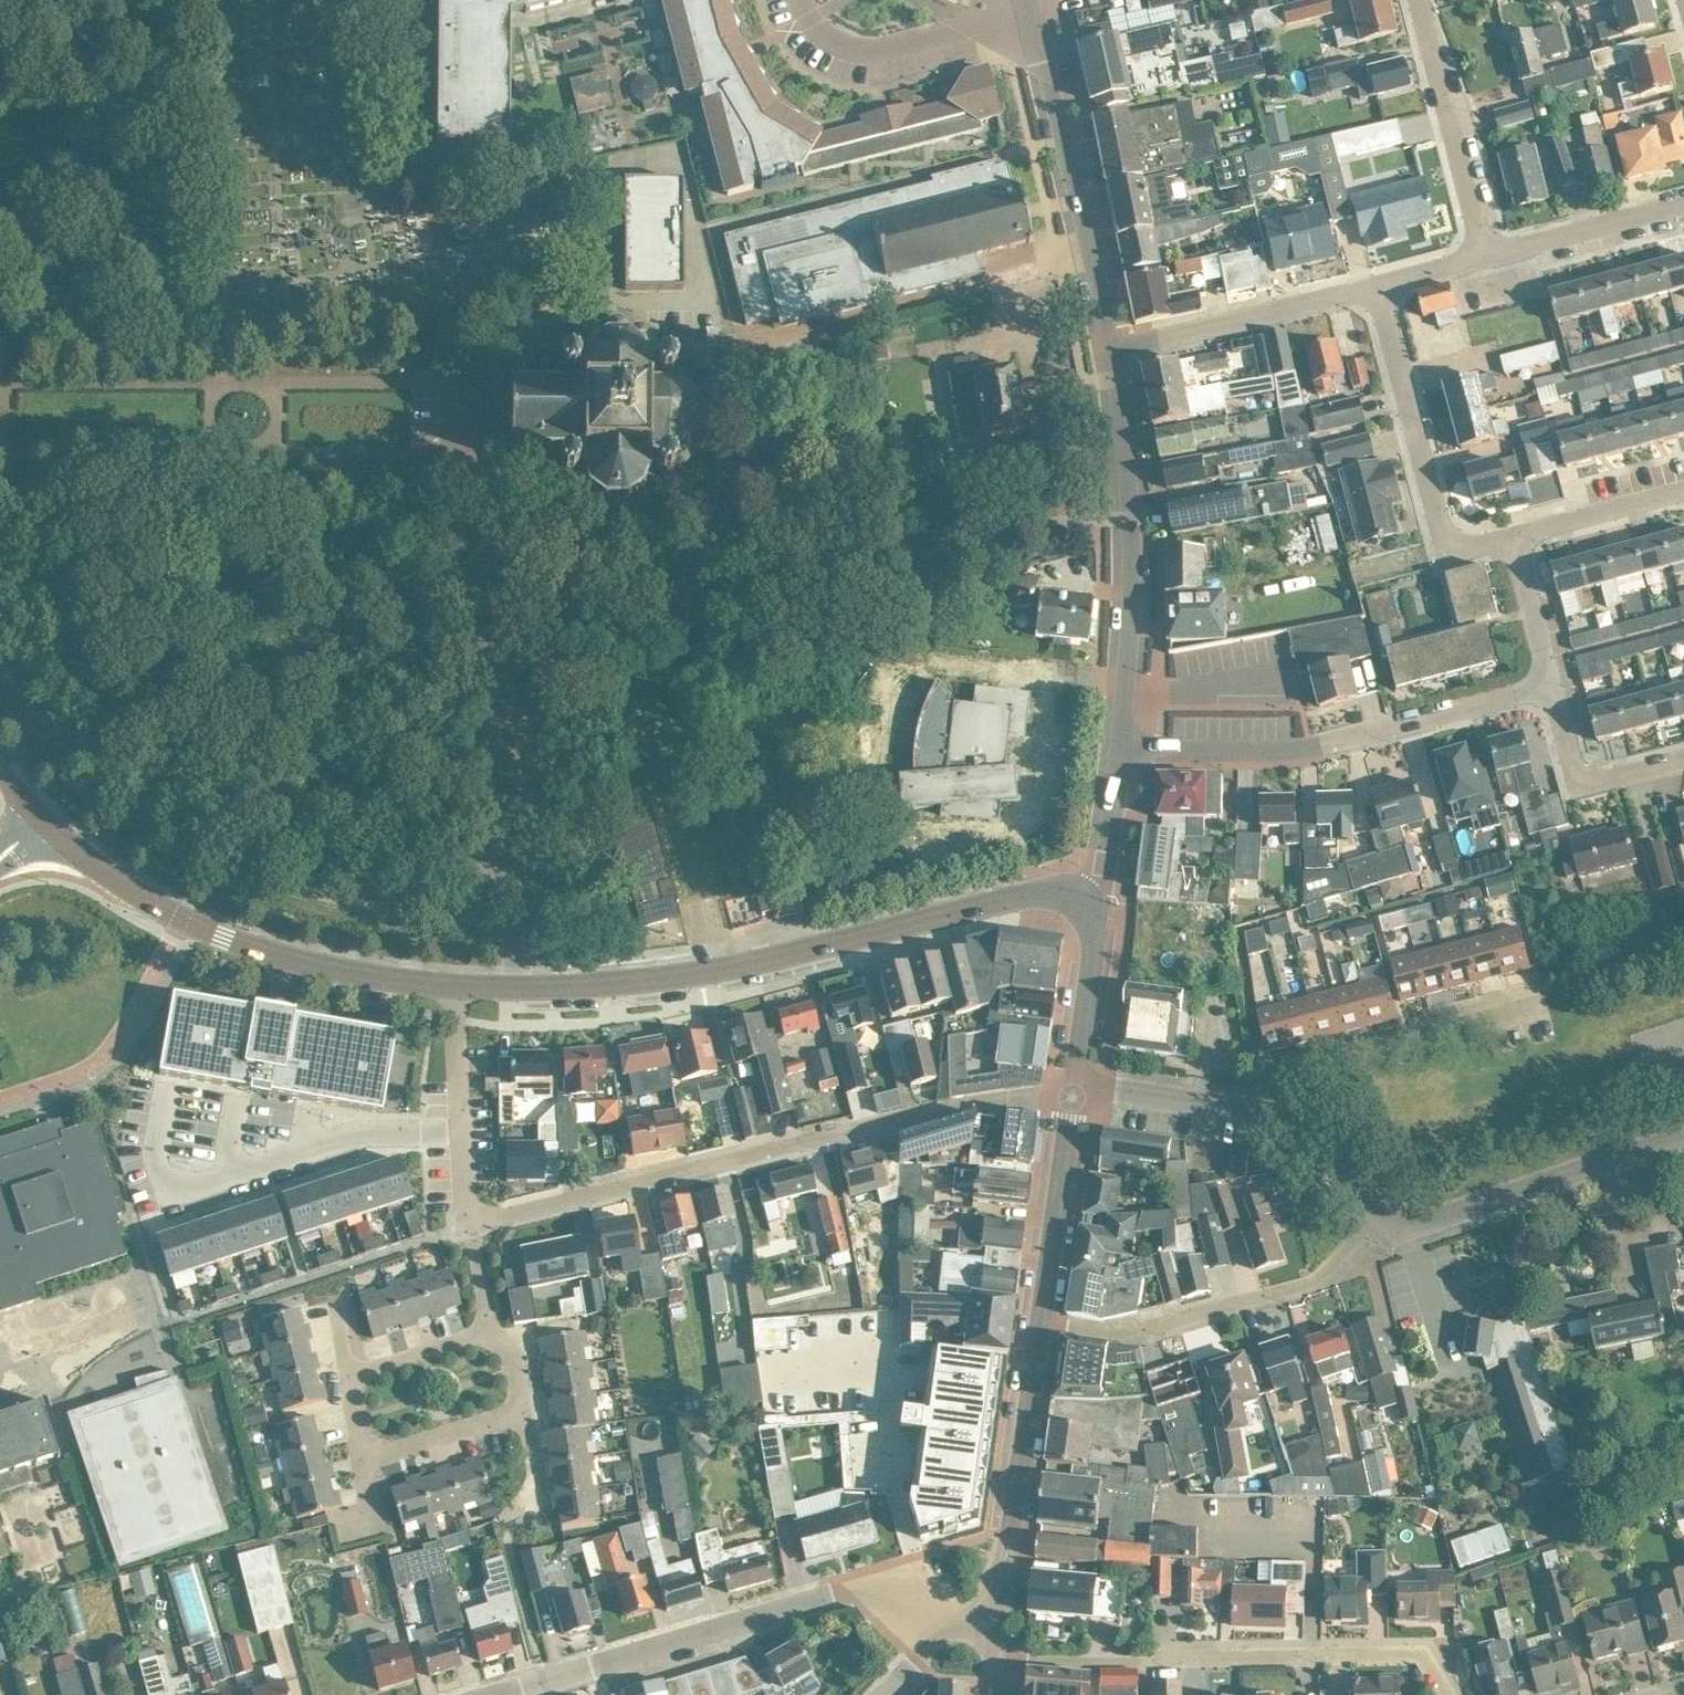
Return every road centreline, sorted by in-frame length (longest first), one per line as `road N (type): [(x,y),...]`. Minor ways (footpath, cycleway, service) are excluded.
road 1 (tertiary): [(1079,903),(1033,897),(700,974),(459,987)]
road 2 (residential): [(1070,1097),(979,1101),(472,1222)]
road 3 (residential): [(1448,1694),(1423,1654),(994,1651)]
road 4 (tertiary): [(459,987),(225,939),(104,875),(49,827)]
road 5 (residential): [(1116,744),(1312,749),(1549,686)]
road 6 (residential): [(545,1683),(872,1584),(907,1588),(938,1621)]
road 7 (unclassified): [(1116,744),(1129,518),(1109,347)]
road 8 (residential): [(1036,1325),(1126,1332),(1312,1283),(1389,1217)]
road 9 (unclassified): [(1109,347),(1026,0)]
road 10 (residential): [(1513,538),(1458,550),(1442,532),(1378,284)]
road 11 (residential): [(1264,1108),(1277,1074),(1543,999)]
road 12 (unclassified): [(1389,1217),(1410,1228),(1683,1133)]
road 13 (residential): [(167,1196),(355,1131),(464,1133)]
road 14 (tertiary): [(988,1620),(1036,1325)]
road 15 (residential): [(545,1683),(508,1540),(537,1489),(523,1418)]
road 16 (residential): [(1109,347),(1378,284)]
road 17 (residential): [(1484,253),(1419,0)]
road 18 (residential): [(348,1371),(360,1444),(380,1459),(523,1418)]
road 19 (tertiary): [(1036,1325),(1070,1097)]
road 20 (residential): [(1484,253),(1683,203)]
road 21 (residential): [(1549,686),(1577,770),(1594,783),(1683,758)]
road 22 (tertiary): [(1070,1097),(1095,926),(1079,903)]
road 23 (unclassified): [(1070,1097),(1103,1091),(1264,1108)]
road 24 (residential): [(1513,538),(1683,490)]
road 25 (unclassified): [(1264,1108),(1295,1116),(1389,1217)]
road 26 (unclassified): [(1079,903),(1099,869),(1116,744)]
road 27 (residential): [(1549,686),(1513,538)]
road 28 (residential): [(490,1326),(348,1371)]
road 29 (residential): [(464,1133),(459,987)]

